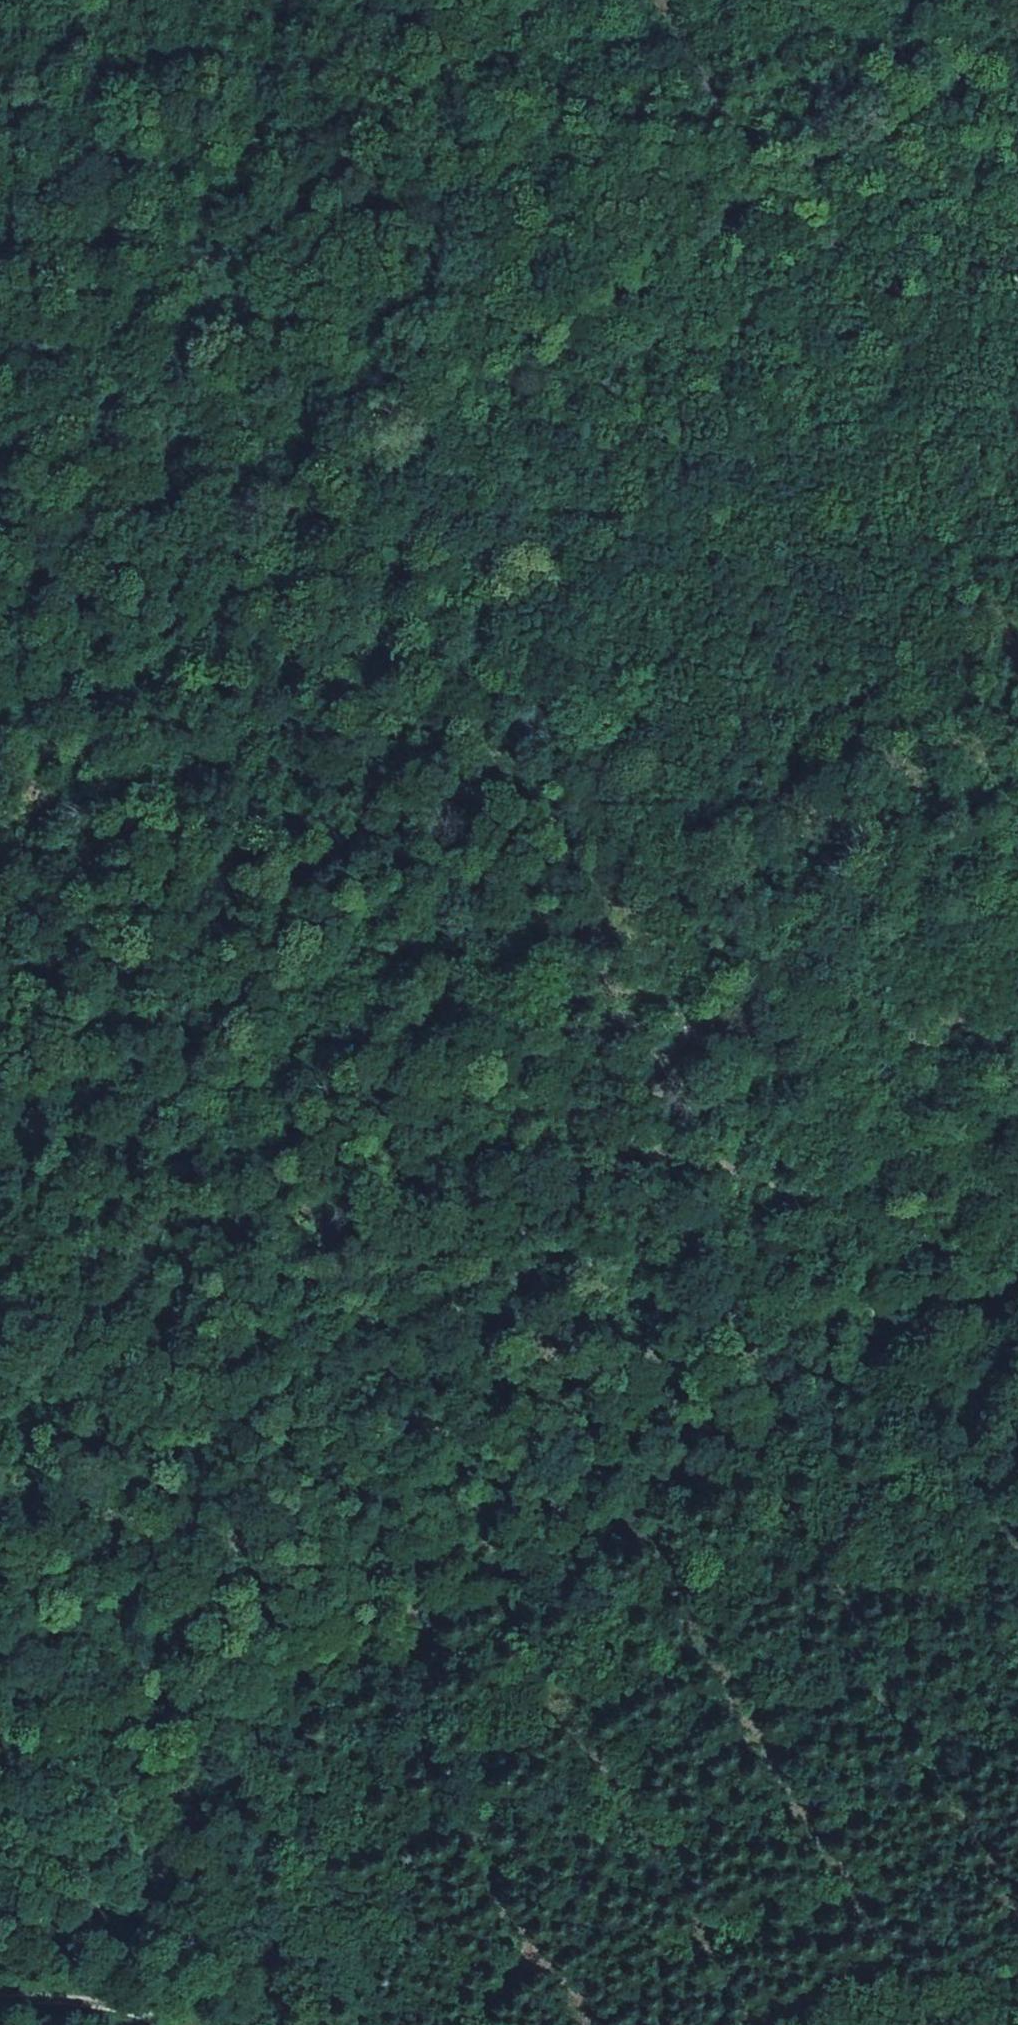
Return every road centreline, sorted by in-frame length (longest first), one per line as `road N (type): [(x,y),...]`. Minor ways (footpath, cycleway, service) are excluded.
road 1 (track): [(0,2003),(79,2003),(161,2024)]

